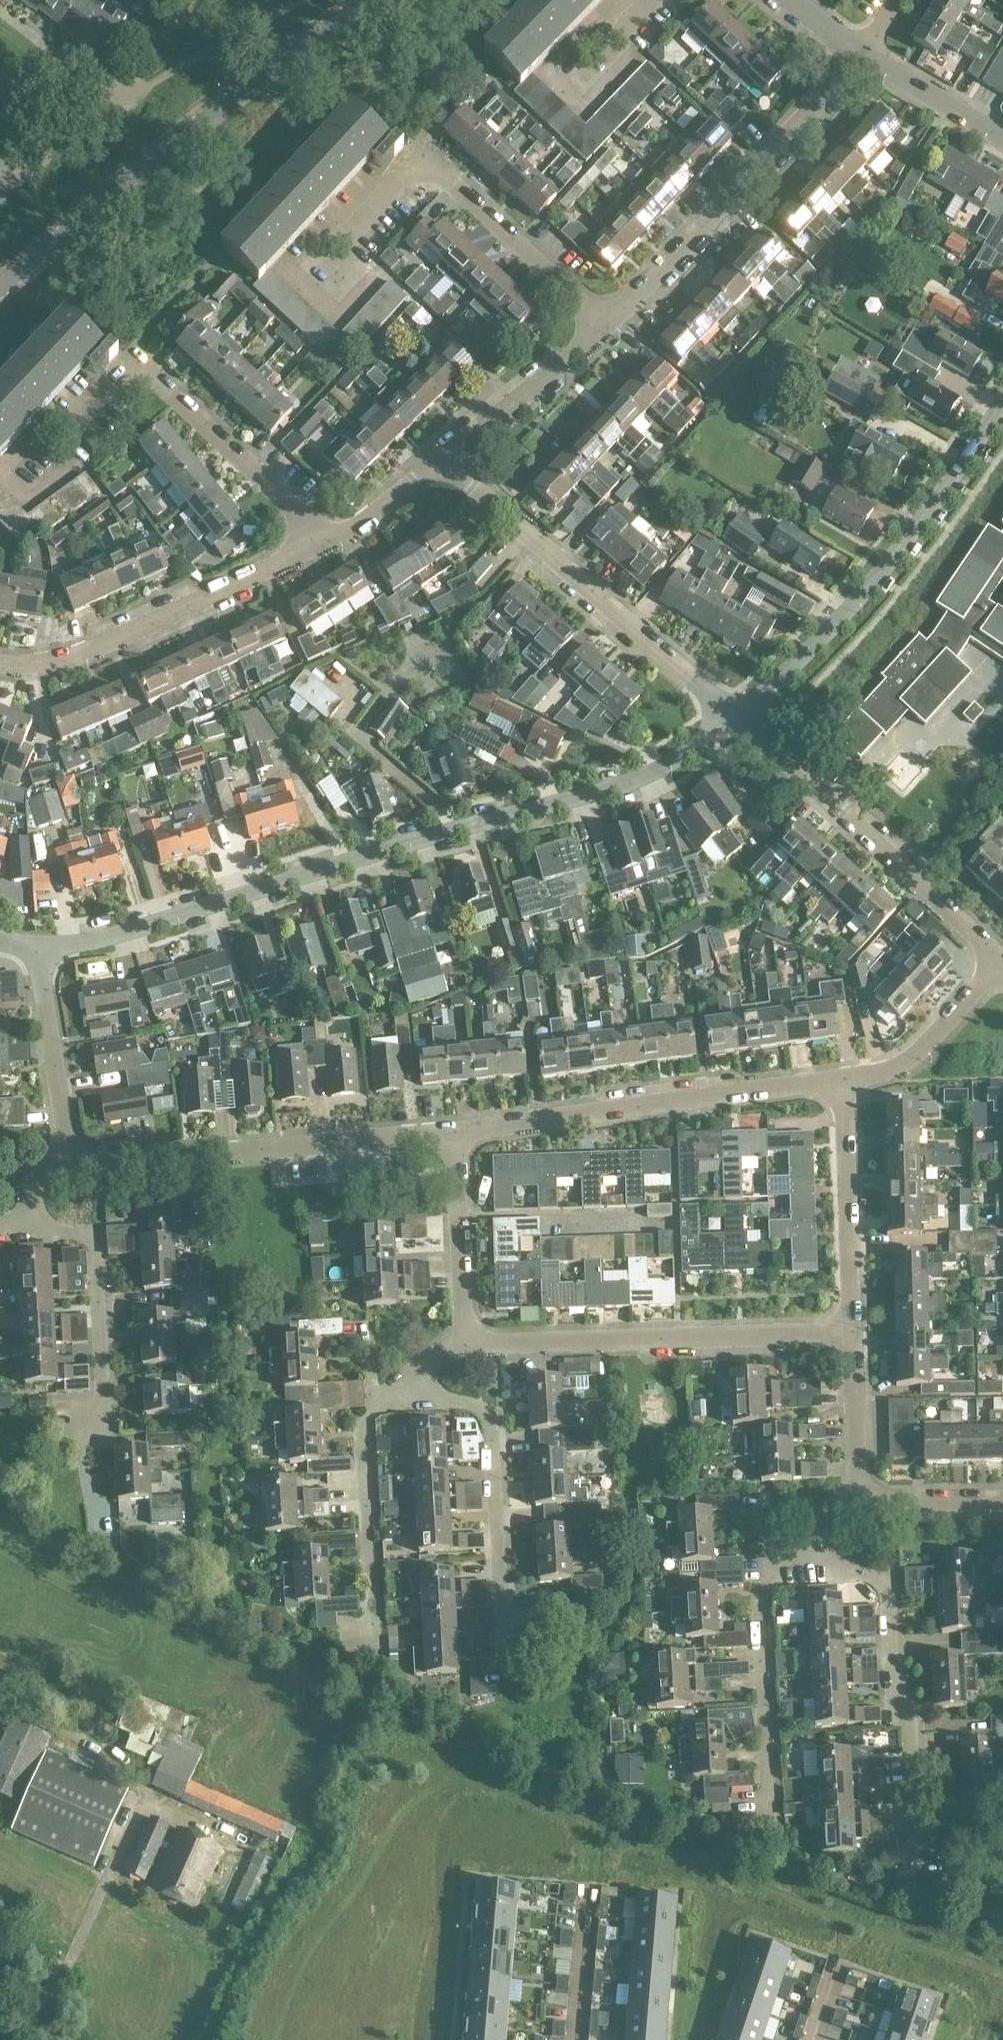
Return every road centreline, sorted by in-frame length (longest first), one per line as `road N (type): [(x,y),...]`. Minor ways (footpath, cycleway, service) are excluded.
road 1 (residential): [(738,720),(631,783),(100,942),(39,948)]
road 2 (residential): [(0,295),(176,135),(376,0)]
road 3 (residential): [(608,326),(436,176),(401,180),(298,288)]
road 4 (residential): [(1002,405),(869,588),(738,720)]
road 5 (residential): [(454,1134),(844,1081)]
road 6 (residential): [(461,1339),(853,1334)]
road 7 (residential): [(738,720),(447,461)]
road 8 (residential): [(906,1872),(901,1788),(913,1764),(911,1720),(896,1709),(883,1581),(864,1569),(800,1569)]
road 9 (residential): [(71,1165),(454,1134)]
road 10 (residential): [(608,326),(866,59)]
road 11 (residential): [(326,541),(138,365),(63,447)]
road 12 (residential): [(1002,963),(738,720)]
road 13 (residential): [(0,663),(58,661),(98,648),(326,541)]
road 14 (residential): [(401,1404),(459,1401),(483,1414),(492,1432),(506,1678)]
road 15 (residential): [(770,1837),(758,1602),(771,1582),(800,1569)]
road 16 (residential): [(374,1665),(363,1437),(376,1408)]
road 17 (residential): [(853,1334),(844,1081)]
road 18 (residential): [(110,1404),(101,1257),(81,1231),(18,1227)]
road 19 (residential): [(71,1165),(39,948)]
road 20 (residential): [(447,461),(608,326)]
road 21 (residential): [(461,1339),(454,1134)]
road 22 (residential): [(844,1081),(912,1058),(1002,963)]
road 23 (residential): [(860,1501),(853,1334)]
road 24 (residential): [(1002,140),(866,59)]
road 25 (residential): [(574,2039),(585,1886)]
road 26 (residential): [(326,541),(447,461)]
road 27 (residential): [(860,1501),(1002,1499)]

